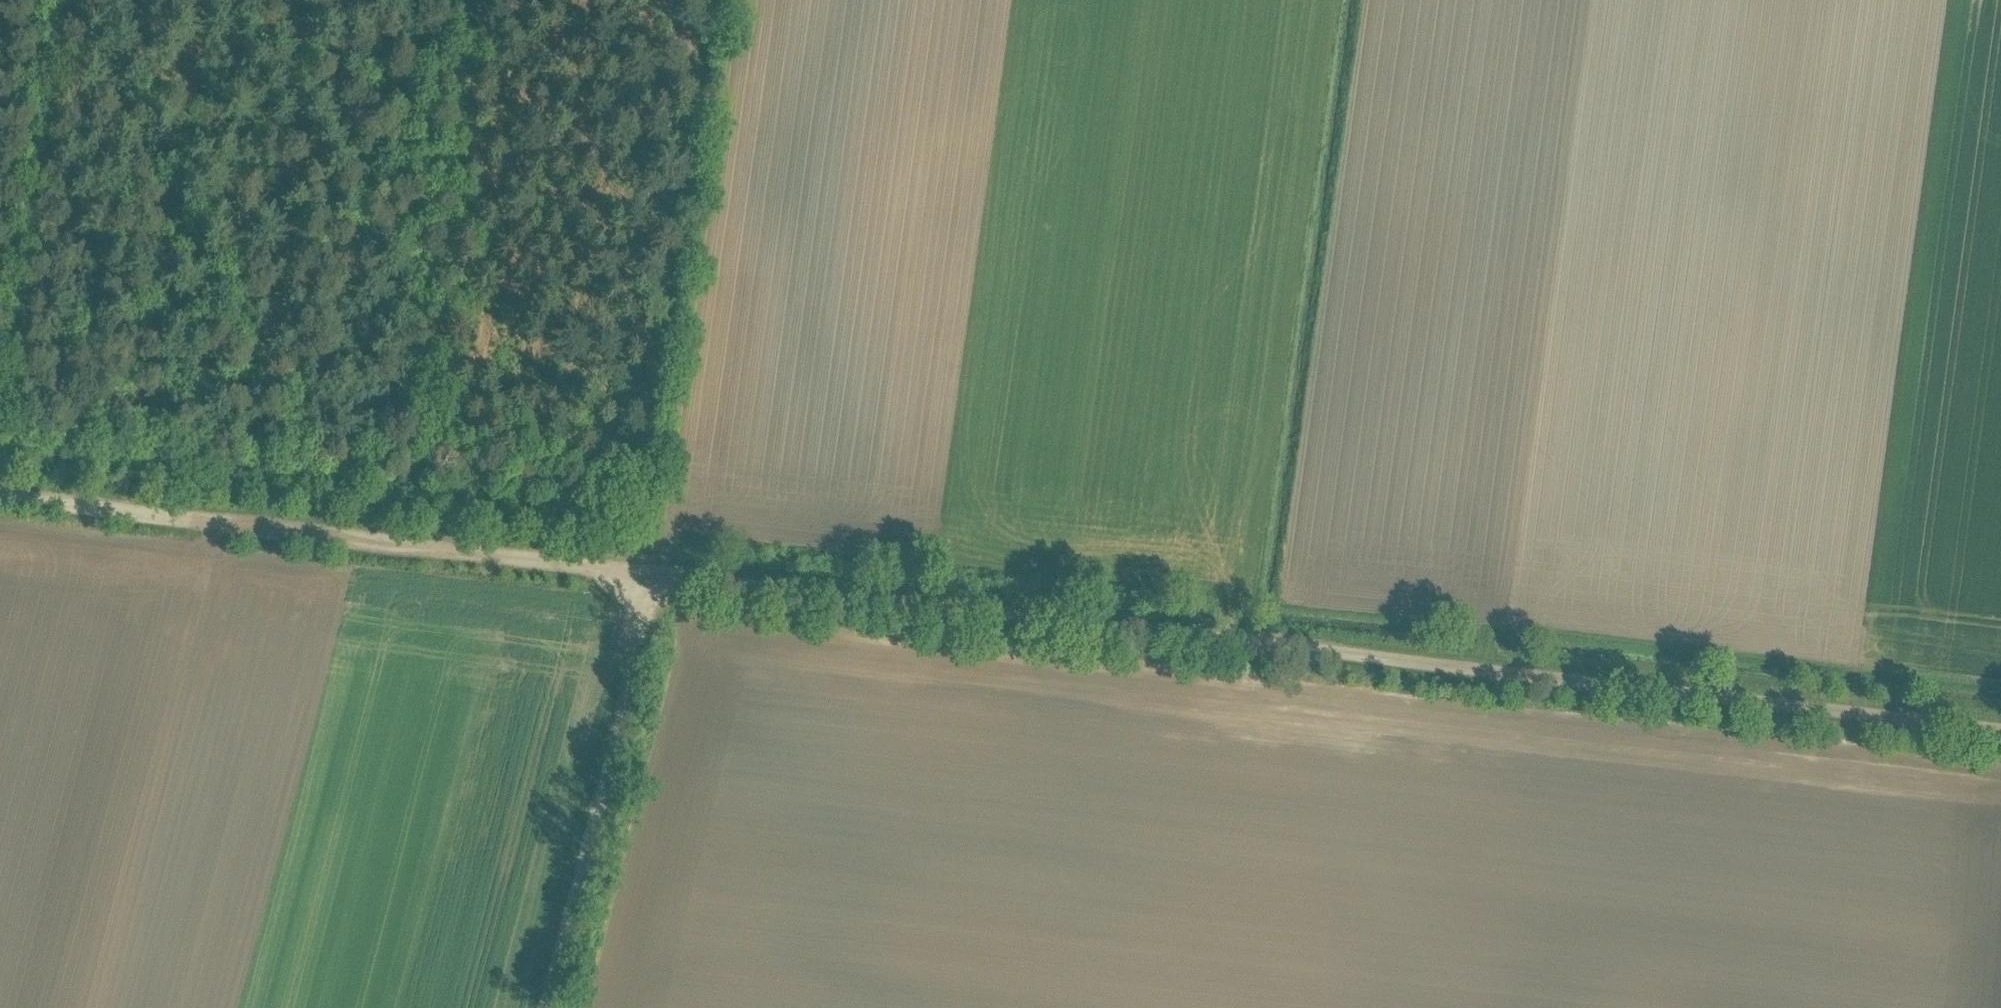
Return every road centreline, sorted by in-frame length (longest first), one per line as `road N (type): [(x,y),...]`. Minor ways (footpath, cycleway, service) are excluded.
road 1 (track): [(636,570),(2000,727)]
road 2 (track): [(0,494),(636,570)]
road 3 (track): [(636,570),(531,1007)]

